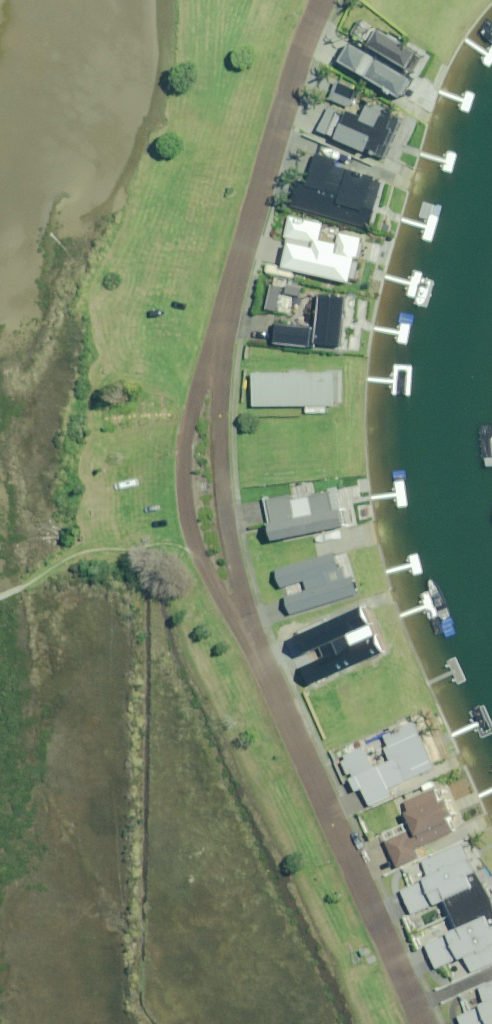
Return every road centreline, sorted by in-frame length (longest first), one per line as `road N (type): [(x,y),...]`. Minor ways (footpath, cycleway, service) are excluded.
road 1 (residential): [(426,1023),(209,539),(204,466),(224,326),(298,64),(327,0)]

